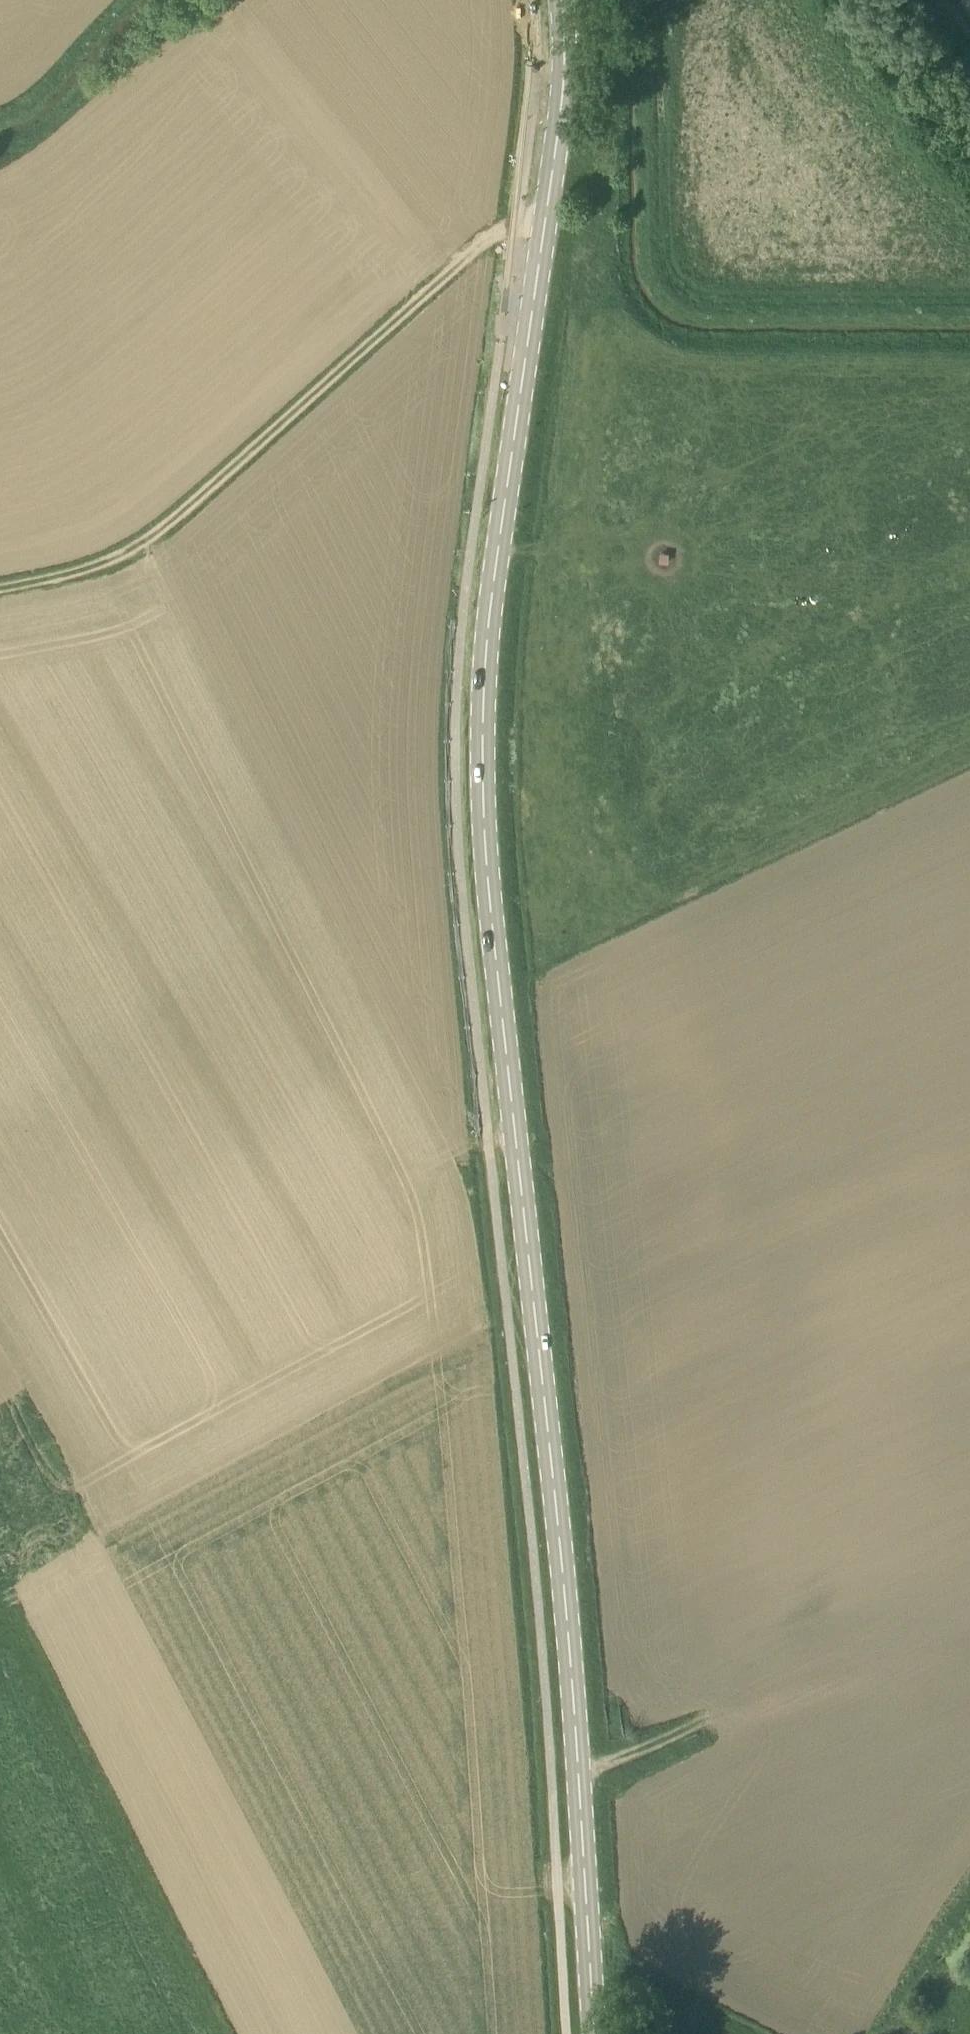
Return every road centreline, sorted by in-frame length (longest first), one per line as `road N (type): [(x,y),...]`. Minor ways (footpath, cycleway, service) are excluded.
road 1 (secondary): [(593,2033),(563,1581),(488,908),(484,764),(490,627),(566,72),(562,0)]
road 2 (track): [(0,594),(84,578),(127,558),(457,267),(517,227),(548,219)]

